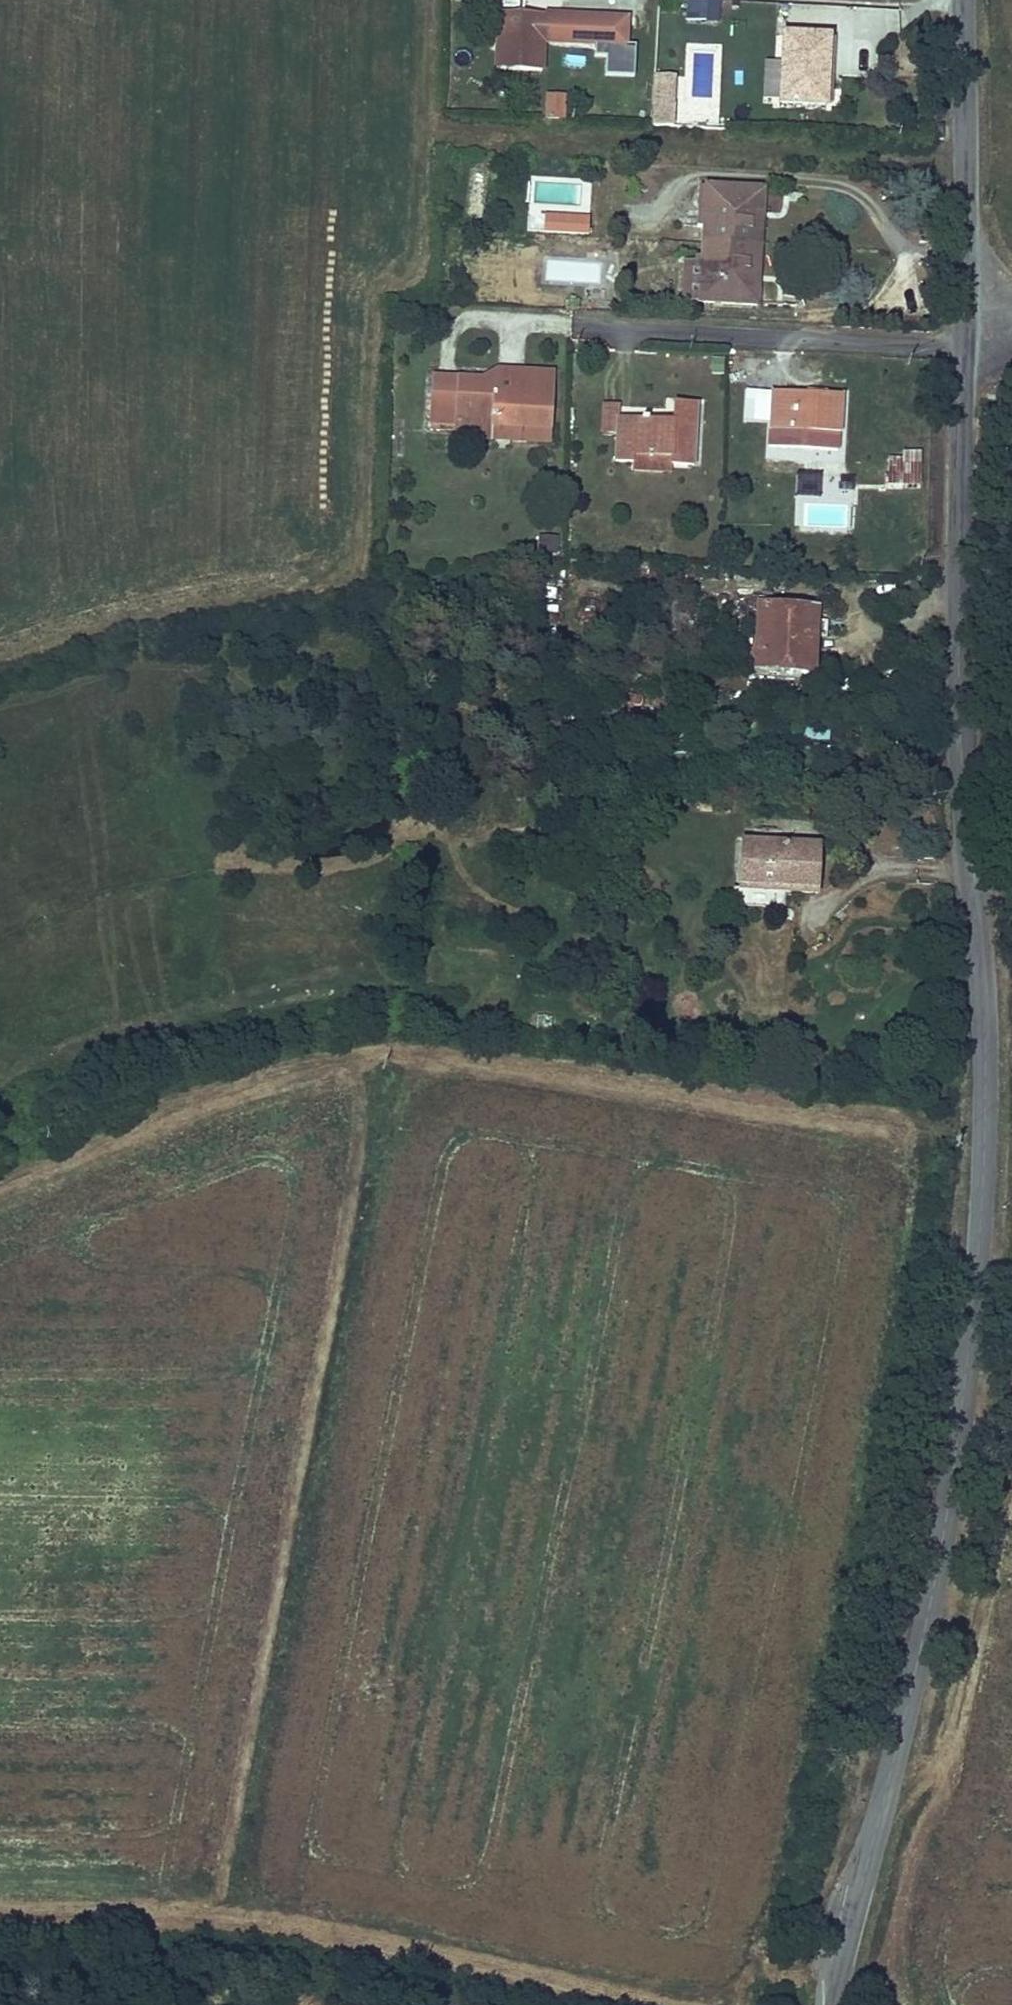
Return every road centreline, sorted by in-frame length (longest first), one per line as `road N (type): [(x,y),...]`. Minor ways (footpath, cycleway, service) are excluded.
road 1 (tertiary): [(959,0),(977,347),(984,1155),(971,1368),(952,1489),(832,2004)]

